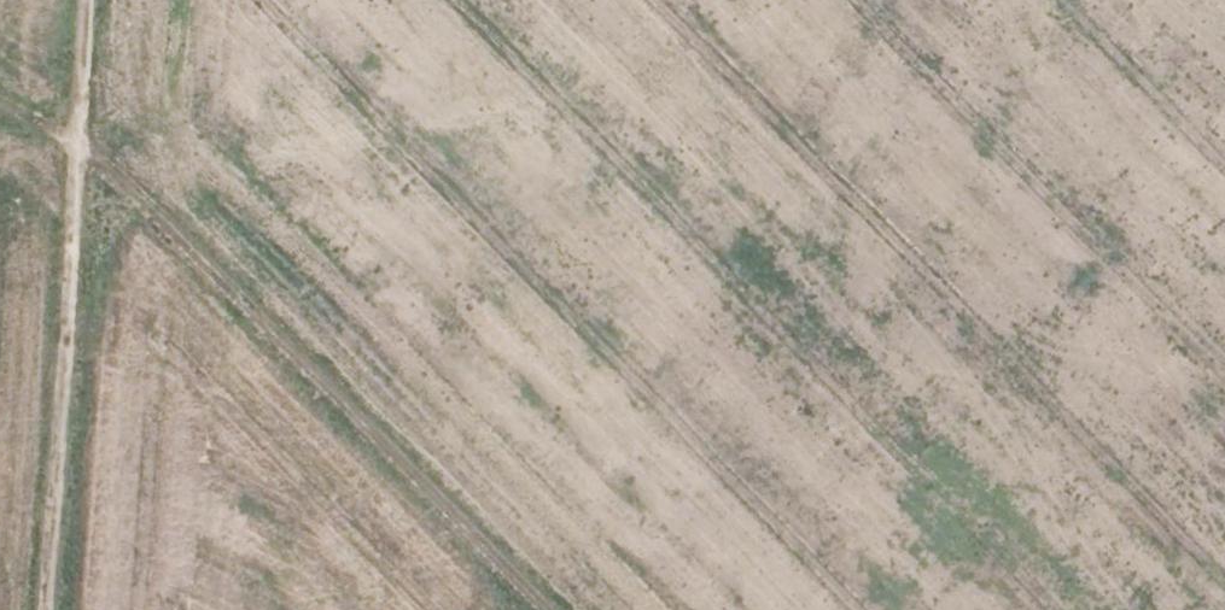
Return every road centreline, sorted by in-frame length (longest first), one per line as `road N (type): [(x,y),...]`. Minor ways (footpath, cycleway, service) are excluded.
road 1 (track): [(0,119),(80,151),(531,609)]
road 2 (track): [(46,609),(92,0)]

